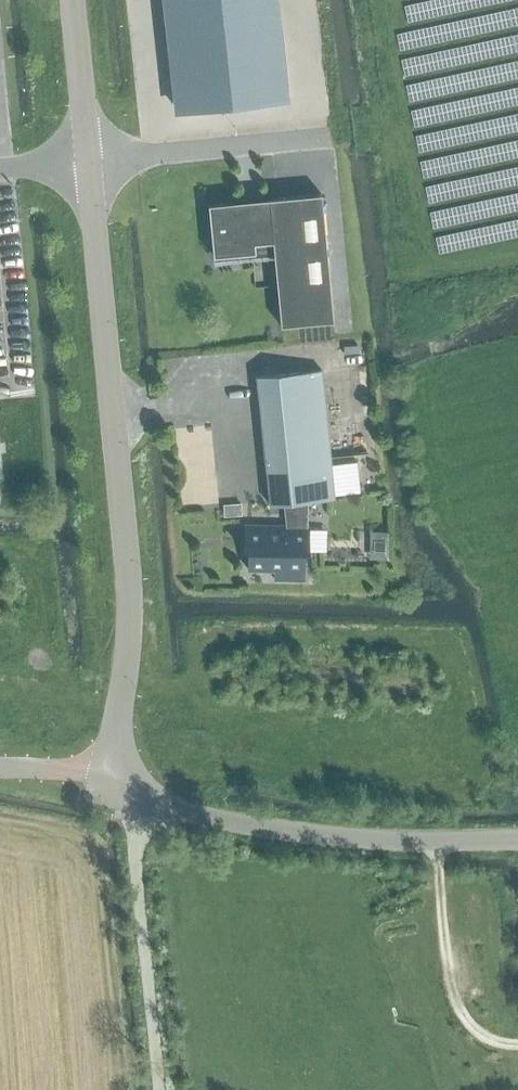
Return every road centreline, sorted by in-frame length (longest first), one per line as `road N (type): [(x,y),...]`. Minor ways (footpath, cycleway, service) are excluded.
road 1 (tertiary): [(133,784),(118,736),(128,573),(88,160)]
road 2 (tertiary): [(133,784),(168,807),(274,828),(377,839),(517,839)]
road 3 (unclassified): [(133,784),(159,1089)]
road 4 (unclassified): [(88,160),(332,136)]
road 5 (tertiary): [(88,160),(72,0)]
road 6 (unclassified): [(133,784),(88,770),(0,767)]

